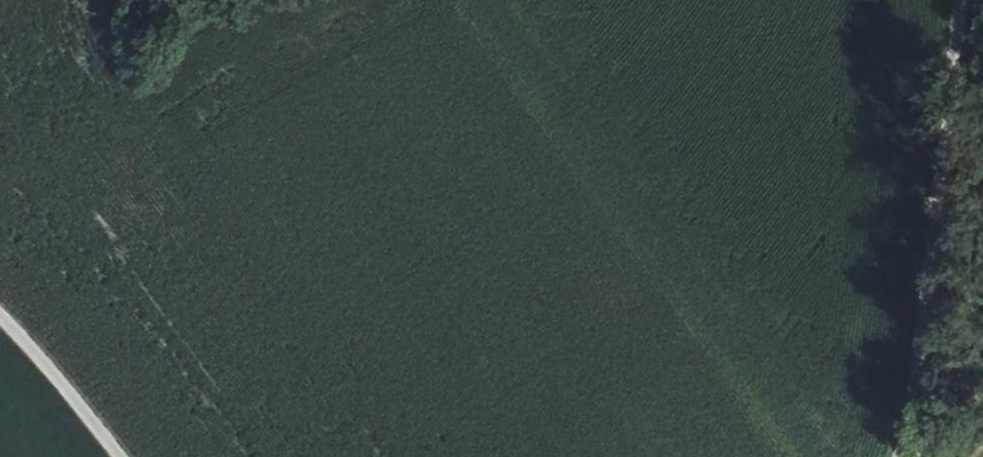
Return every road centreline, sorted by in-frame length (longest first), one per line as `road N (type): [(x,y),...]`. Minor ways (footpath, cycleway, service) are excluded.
road 1 (track): [(900,456),(928,372),(980,0)]
road 2 (unclassified): [(0,316),(120,456)]

